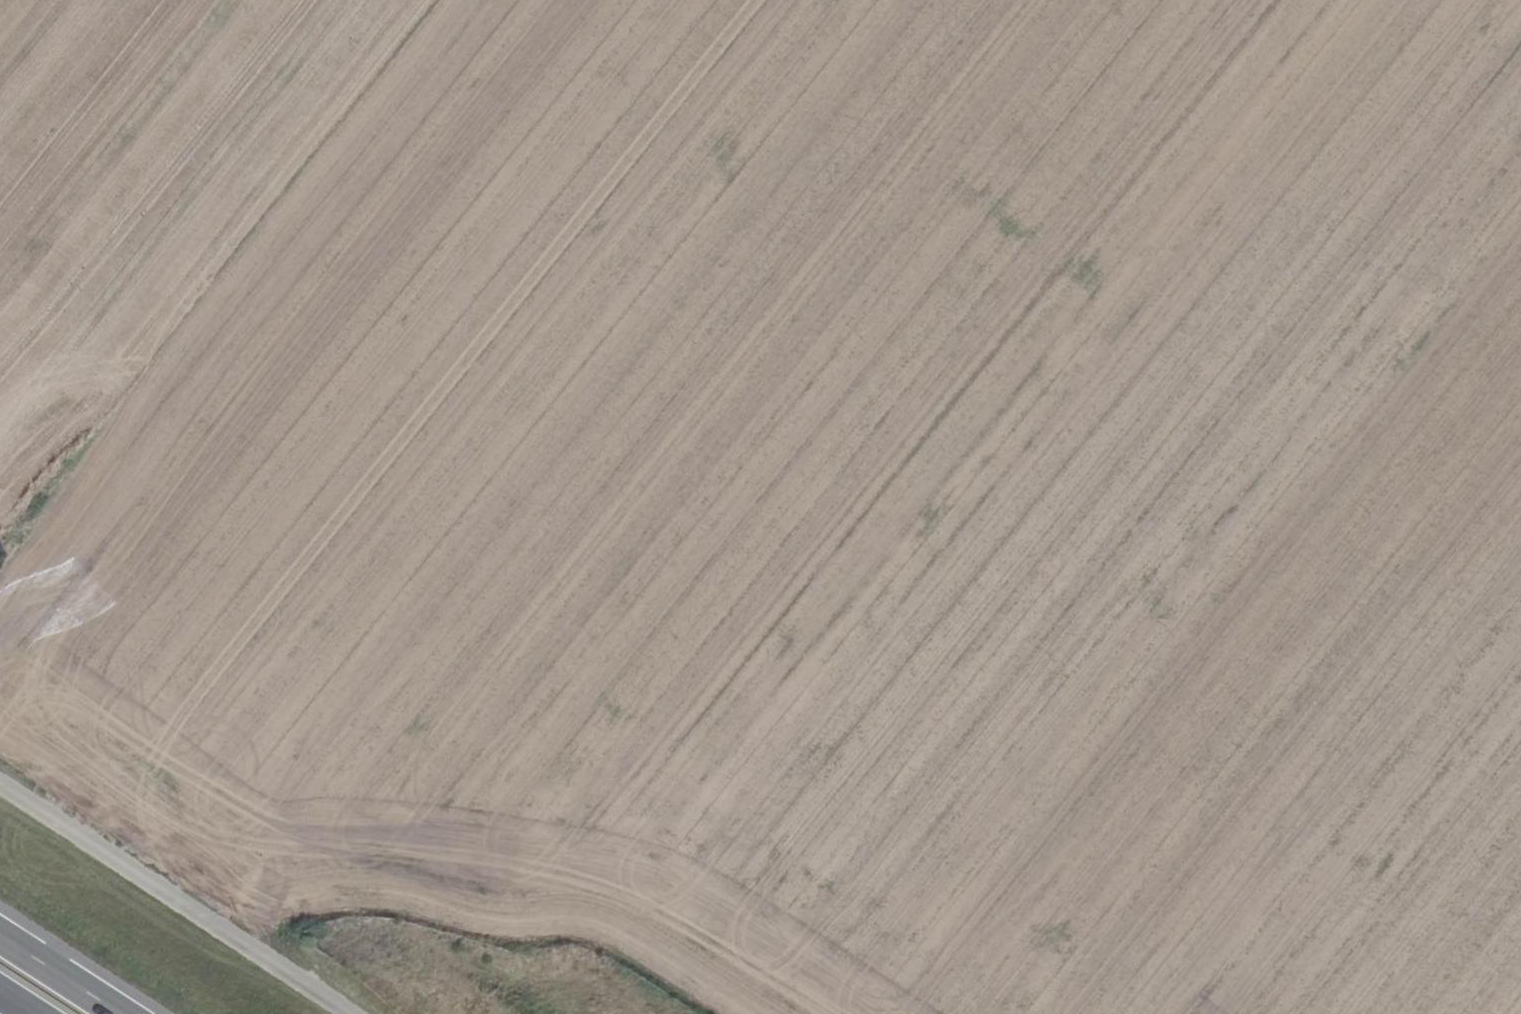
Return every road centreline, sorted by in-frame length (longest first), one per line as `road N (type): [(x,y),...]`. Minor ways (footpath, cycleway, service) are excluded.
road 1 (trunk): [(121,1013),(0,935)]

